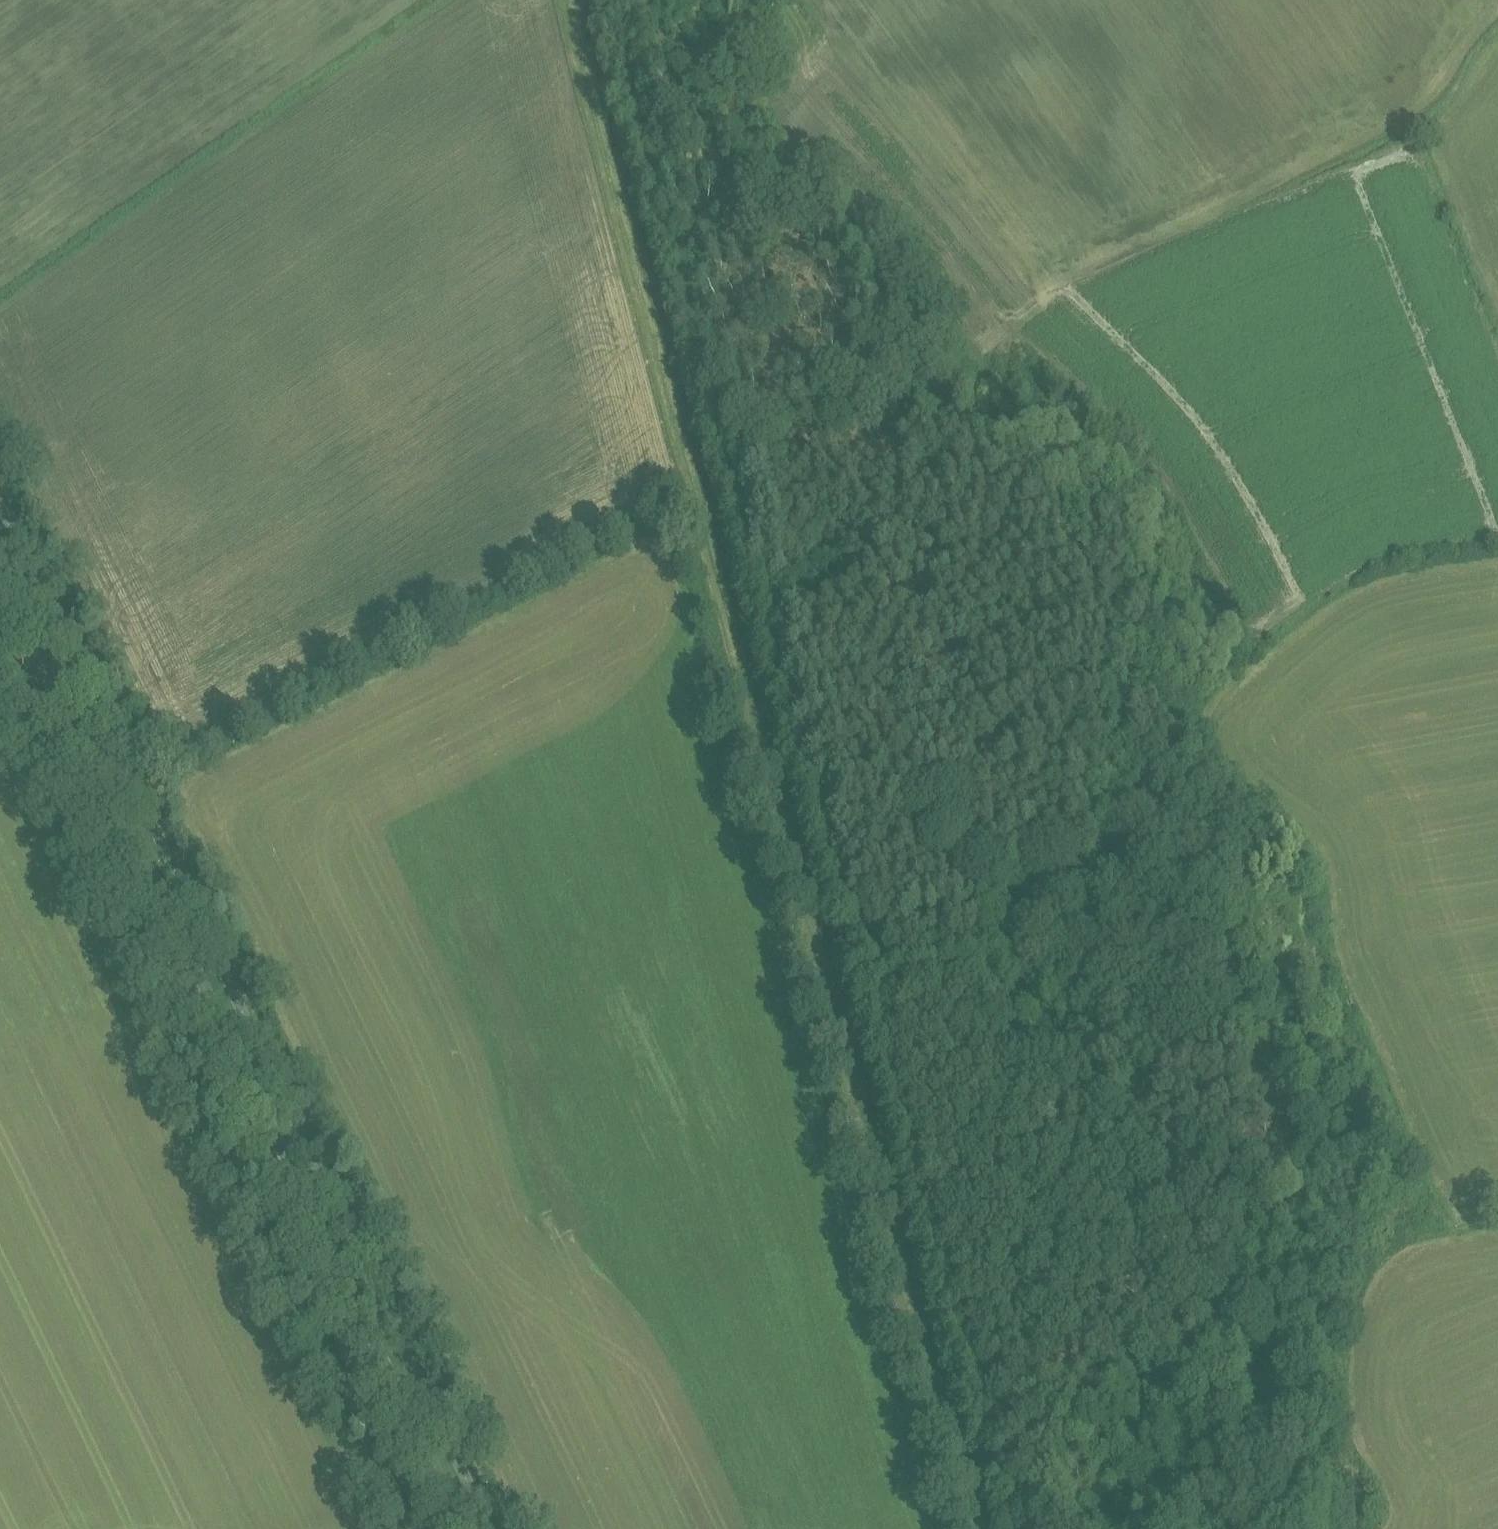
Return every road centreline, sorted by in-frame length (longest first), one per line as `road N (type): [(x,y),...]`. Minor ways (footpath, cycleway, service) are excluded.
road 1 (secondary): [(459,1528),(0,564)]

